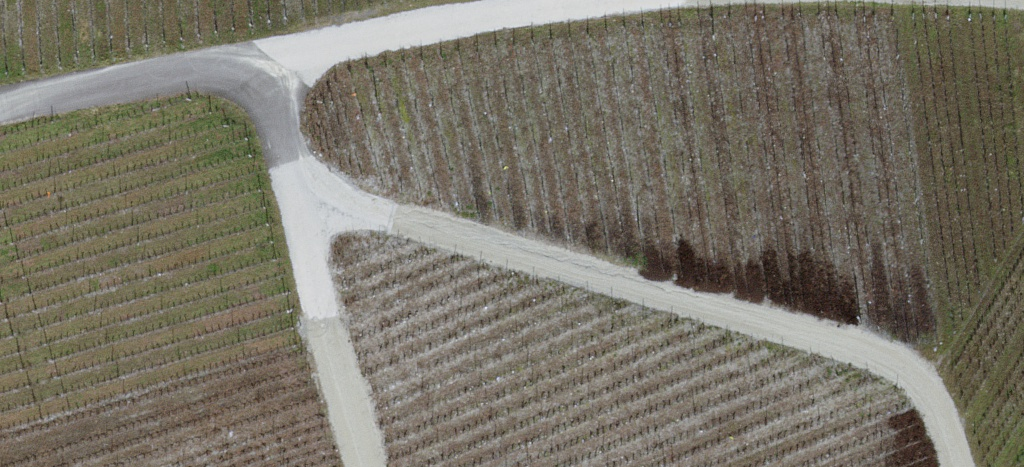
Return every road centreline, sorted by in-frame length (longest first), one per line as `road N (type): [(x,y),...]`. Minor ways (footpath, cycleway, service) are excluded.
road 1 (track): [(951,466),(917,373),(310,194)]
road 2 (track): [(384,466),(282,58)]
road 3 (track): [(282,58),(663,0)]
road 4 (track): [(0,113),(282,58)]

